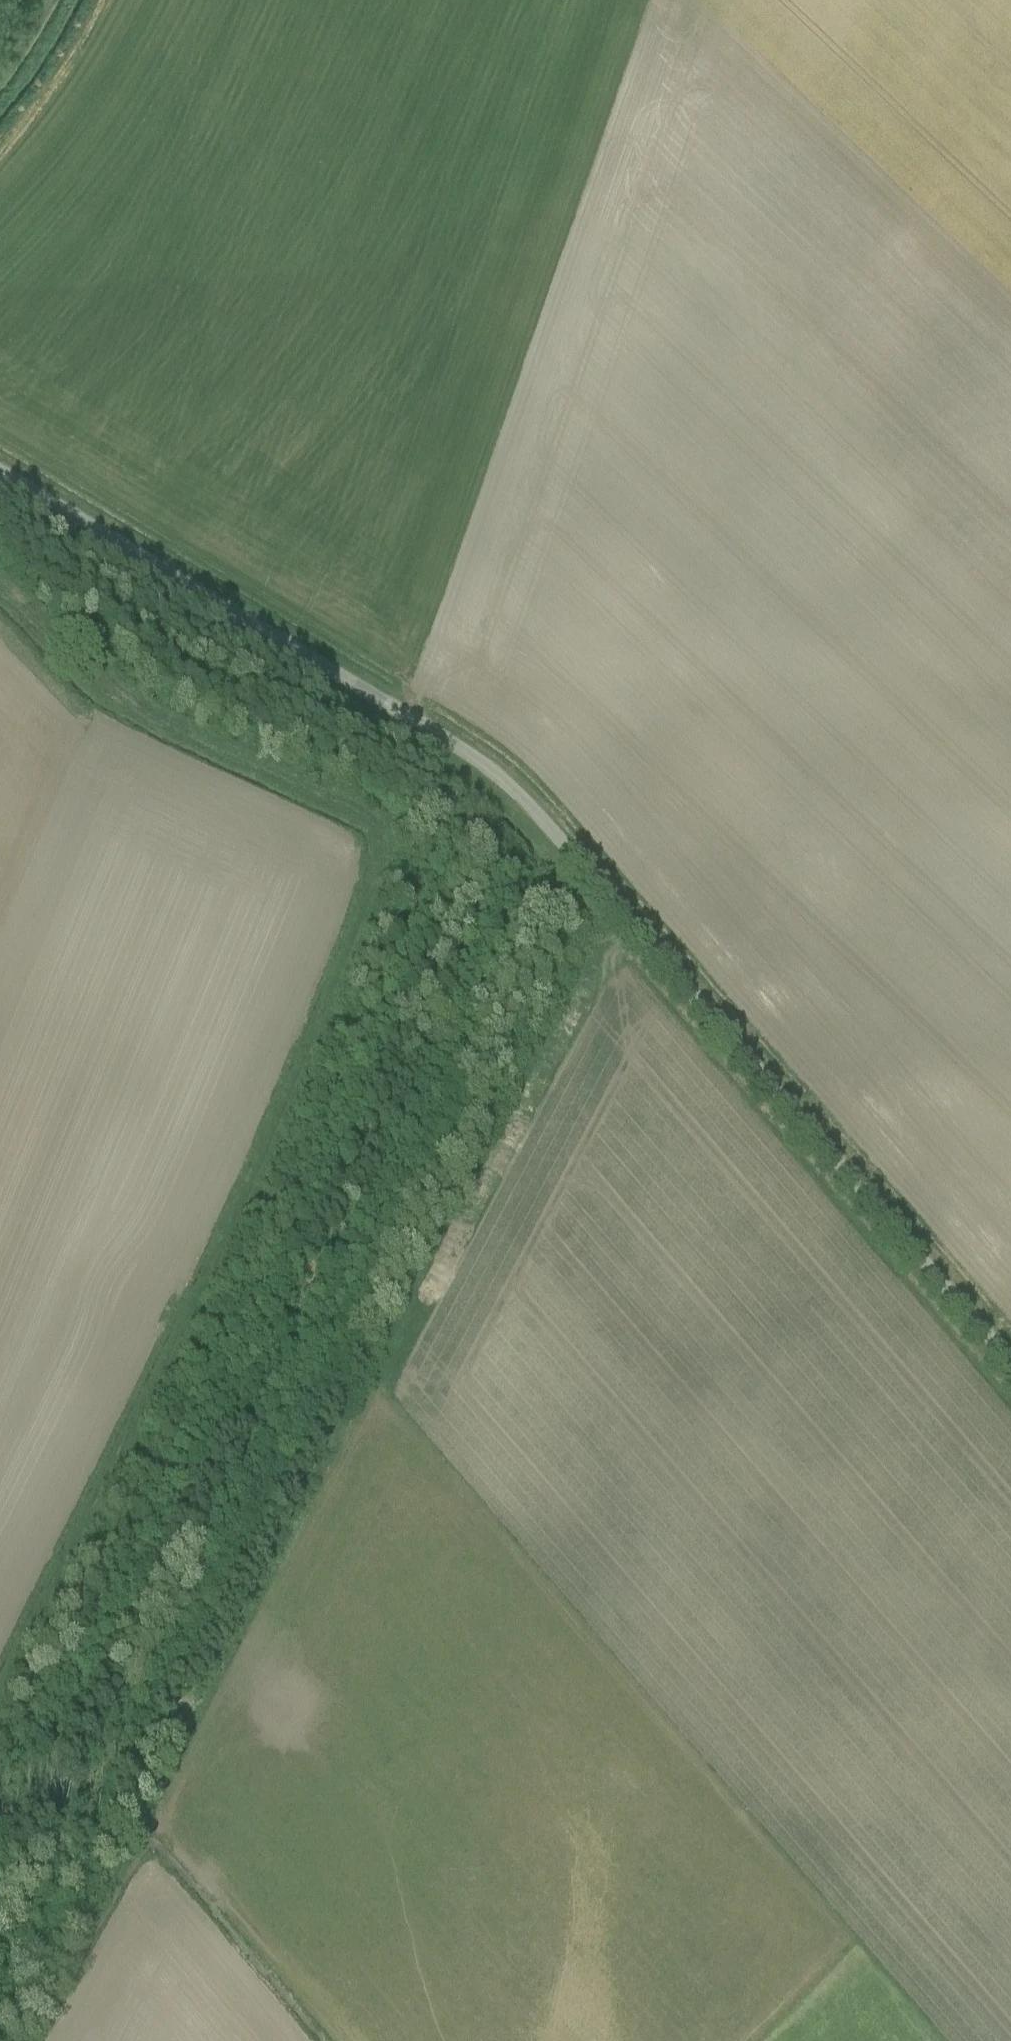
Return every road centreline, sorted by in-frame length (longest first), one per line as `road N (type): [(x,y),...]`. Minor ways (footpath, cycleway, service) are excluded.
road 1 (track): [(0,1694),(249,1188),(379,850),(371,826),(85,675),(0,584)]
road 2 (unclassified): [(1010,1366),(510,788),(451,745),(0,472)]

